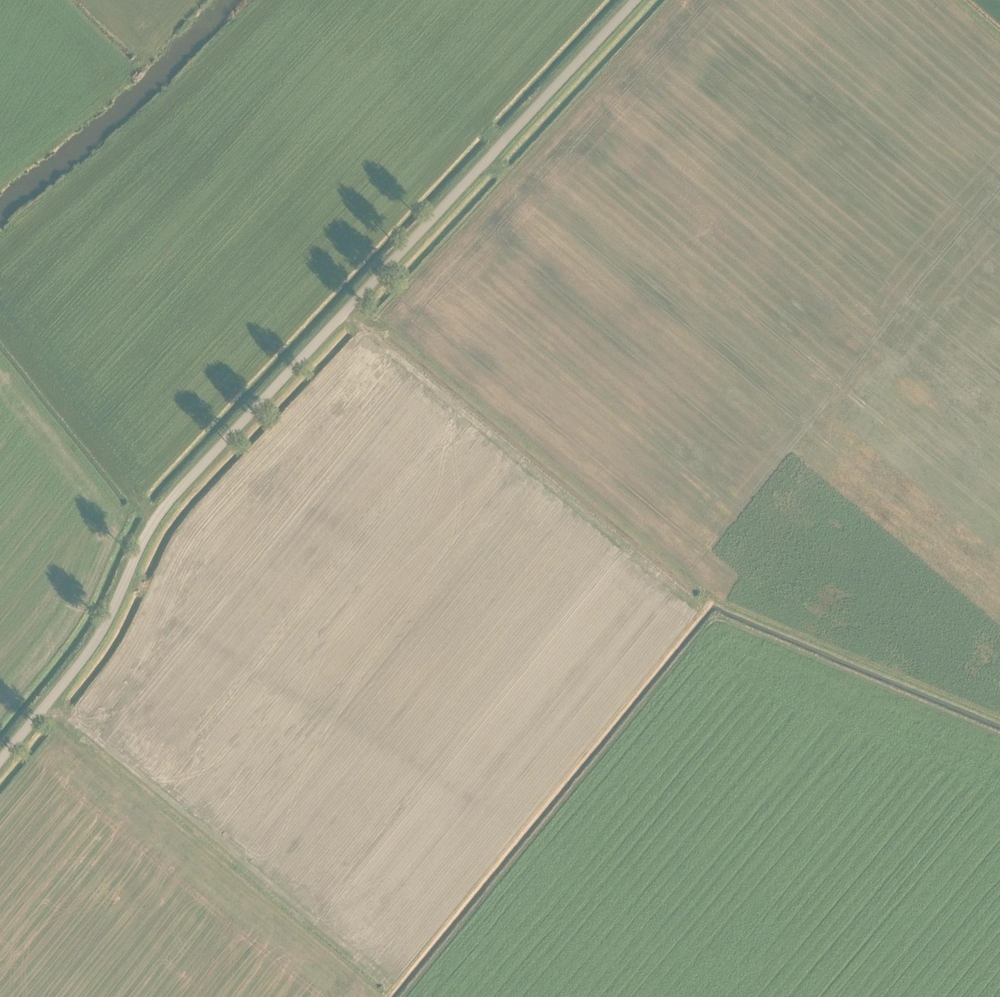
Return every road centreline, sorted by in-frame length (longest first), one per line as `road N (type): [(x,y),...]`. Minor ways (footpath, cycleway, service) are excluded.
road 1 (tertiary): [(0,759),(90,648),(161,510),(634,0)]

